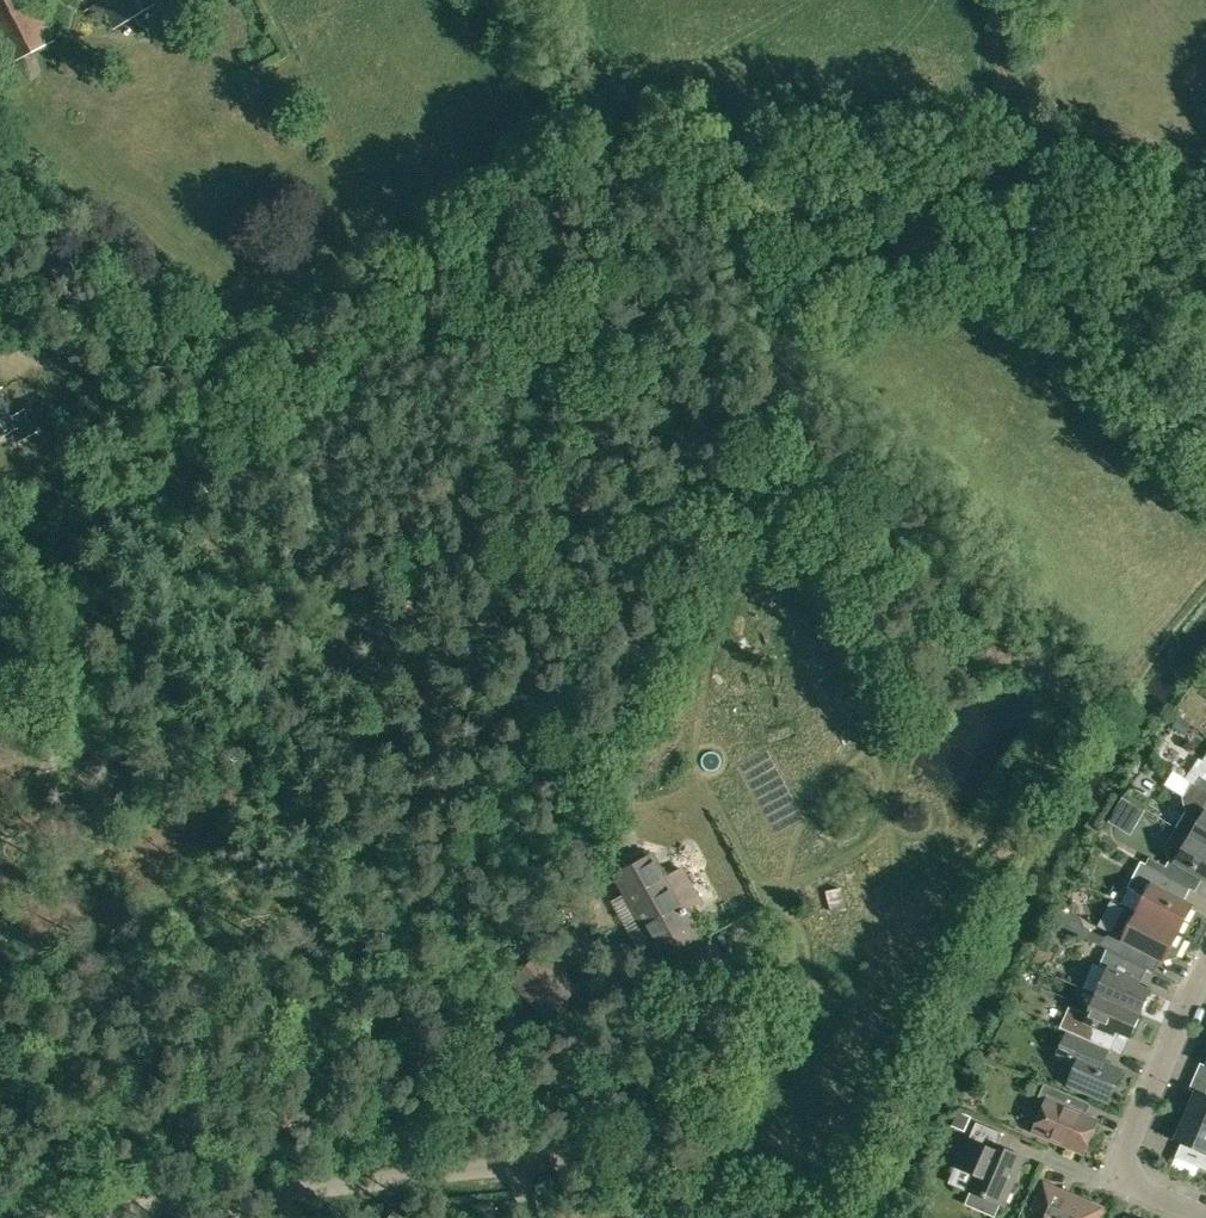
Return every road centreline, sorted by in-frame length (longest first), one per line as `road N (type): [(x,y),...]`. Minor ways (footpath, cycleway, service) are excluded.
road 1 (unclassified): [(748,1217),(650,1178),(570,1160),(59,1217)]
road 2 (residential): [(1203,1217),(1159,1202),(1128,1176),(1136,1134),(1205,980)]

